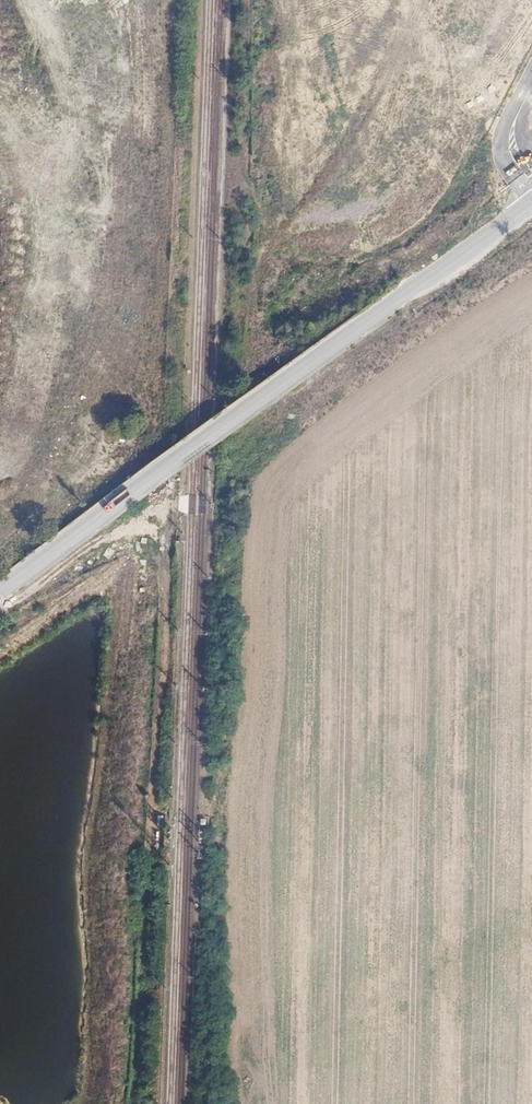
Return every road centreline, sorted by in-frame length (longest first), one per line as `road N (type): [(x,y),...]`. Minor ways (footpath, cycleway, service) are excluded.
road 1 (unclassified): [(531,204),(227,424)]
road 2 (unclassified): [(0,590),(227,424)]

